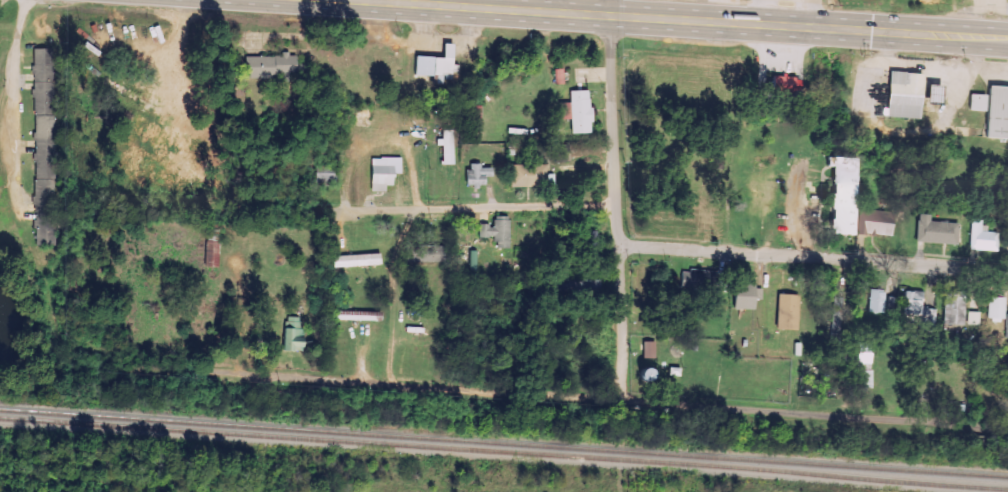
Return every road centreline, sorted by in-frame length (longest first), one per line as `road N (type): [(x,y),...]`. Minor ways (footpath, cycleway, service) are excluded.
road 1 (residential): [(257,376),(1007,430)]
road 2 (trunk): [(379,0),(1007,39)]
road 3 (residential): [(622,402),(608,14)]
road 4 (residential): [(620,248),(1007,270)]
road 5 (residential): [(304,214),(616,207)]
road 6 (residential): [(24,0),(11,83),(16,214)]

